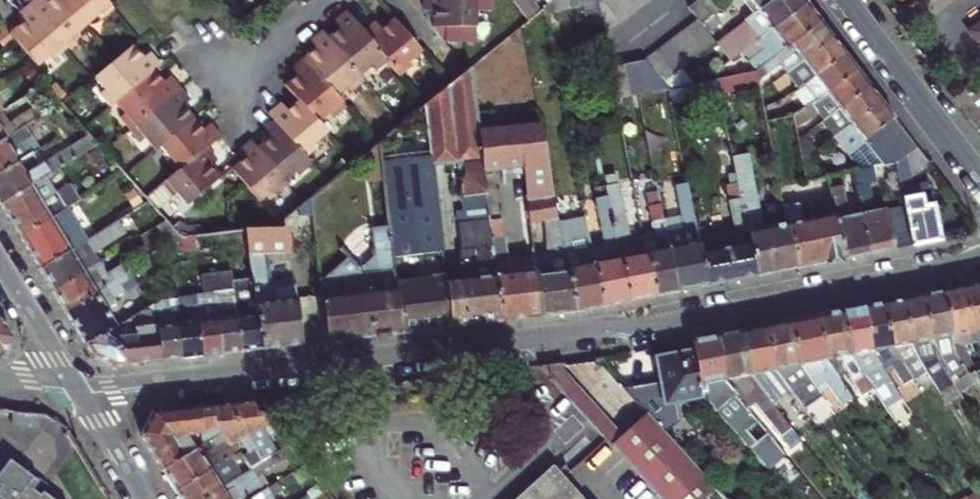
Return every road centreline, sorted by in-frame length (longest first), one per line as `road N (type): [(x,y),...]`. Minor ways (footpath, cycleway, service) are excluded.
road 1 (tertiary): [(979,254),(611,331),(74,385)]
road 2 (residential): [(846,0),(979,172)]
road 3 (tertiary): [(74,385),(0,264)]
road 4 (tertiary): [(145,498),(74,385)]
road 5 (residential): [(227,80),(321,0)]

